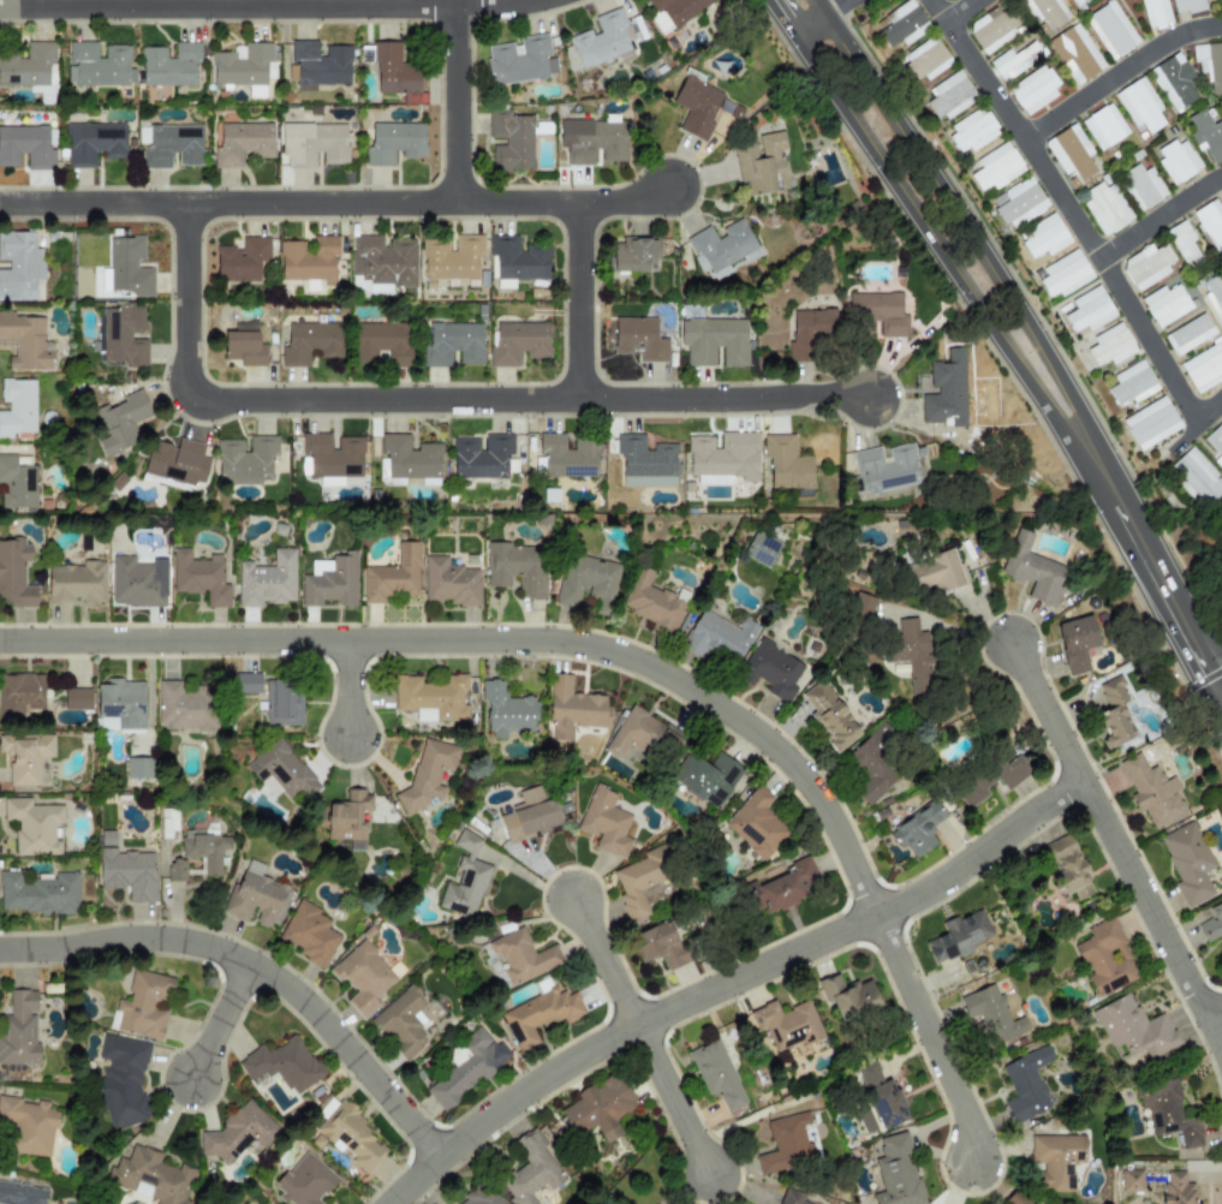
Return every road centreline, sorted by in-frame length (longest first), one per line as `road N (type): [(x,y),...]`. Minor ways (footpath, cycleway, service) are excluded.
road 1 (residential): [(0,642),(572,643),(680,685),(771,746),(822,804),(958,1098),(971,1164)]
road 2 (residential): [(186,204),(186,401),(868,399)]
road 3 (residential): [(391,1203),(485,1120),(582,1054),(930,889),(1083,785)]
road 4 (residential): [(0,204),(612,203),(668,187)]
road 5 (residential): [(0,7),(455,7),(535,0)]
road 6 (residential): [(0,950),(149,937),(201,944),(249,964),(317,1015),(440,1158)]
road 7 (secondary): [(1080,440),(1077,409),(1021,312),(821,8)]
road 8 (secondary): [(787,31),(1055,422),(1080,440)]
road 9 (residential): [(1009,644),(1221,1050)]
road 10 (secondary): [(1080,440),(1221,702)]
road 11 (residential): [(455,0),(459,203)]
road 12 (residential): [(578,203),(578,400)]
road 13 (residential): [(636,1026),(709,1174)]
road 14 (residential): [(636,1026),(572,900)]
road 15 (residential): [(249,964),(190,1080)]

